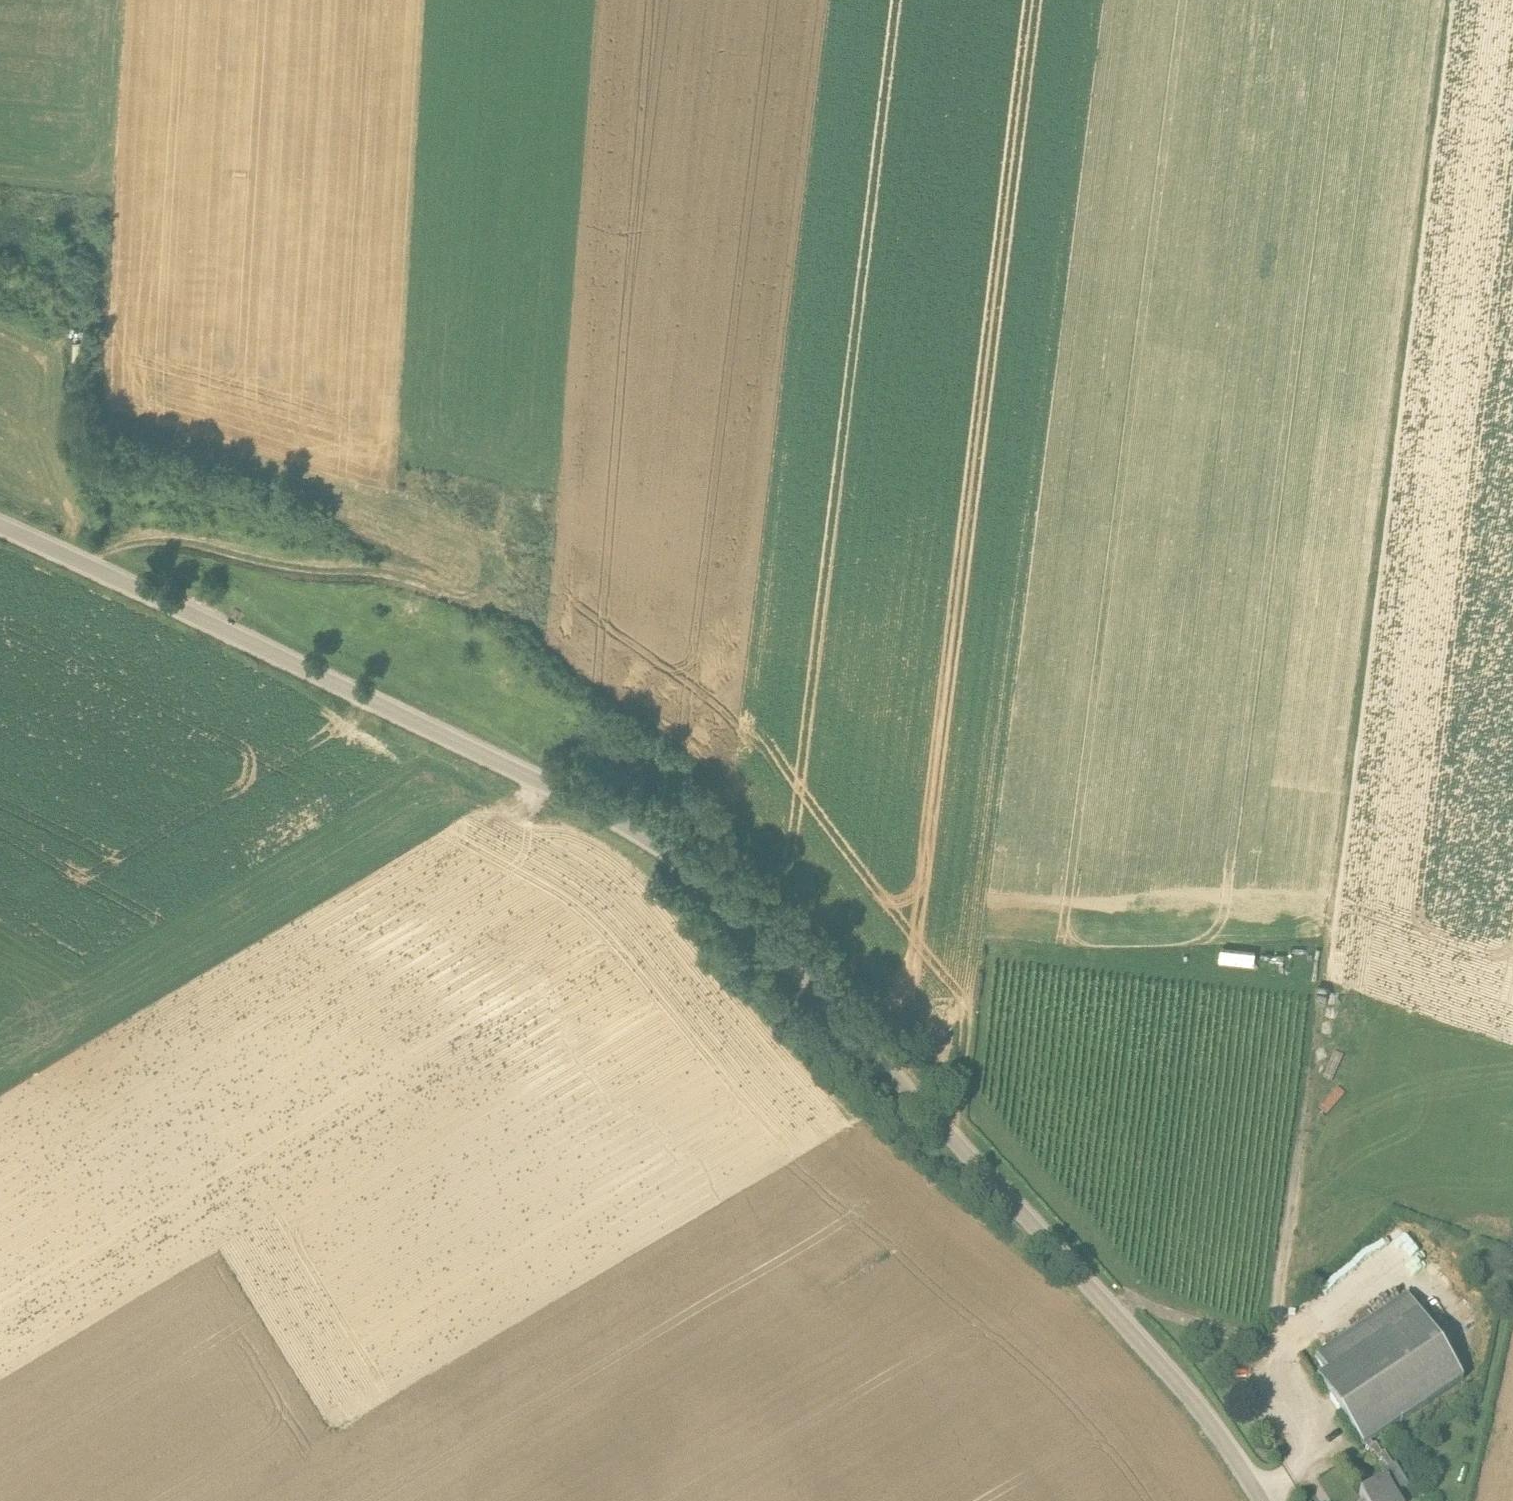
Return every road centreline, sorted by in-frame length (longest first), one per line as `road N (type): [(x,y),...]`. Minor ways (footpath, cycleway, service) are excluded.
road 1 (unclassified): [(1262,1500),(1198,1407),(1126,1326),(697,875),(599,811),(0,527)]
road 2 (track): [(1260,1496),(1318,1457),(1325,1434),(1283,1346),(1279,1298),(1332,948)]
road 3 (track): [(82,563),(134,543),(180,542),(310,570),(401,577),(457,593),(476,586),(483,568)]

